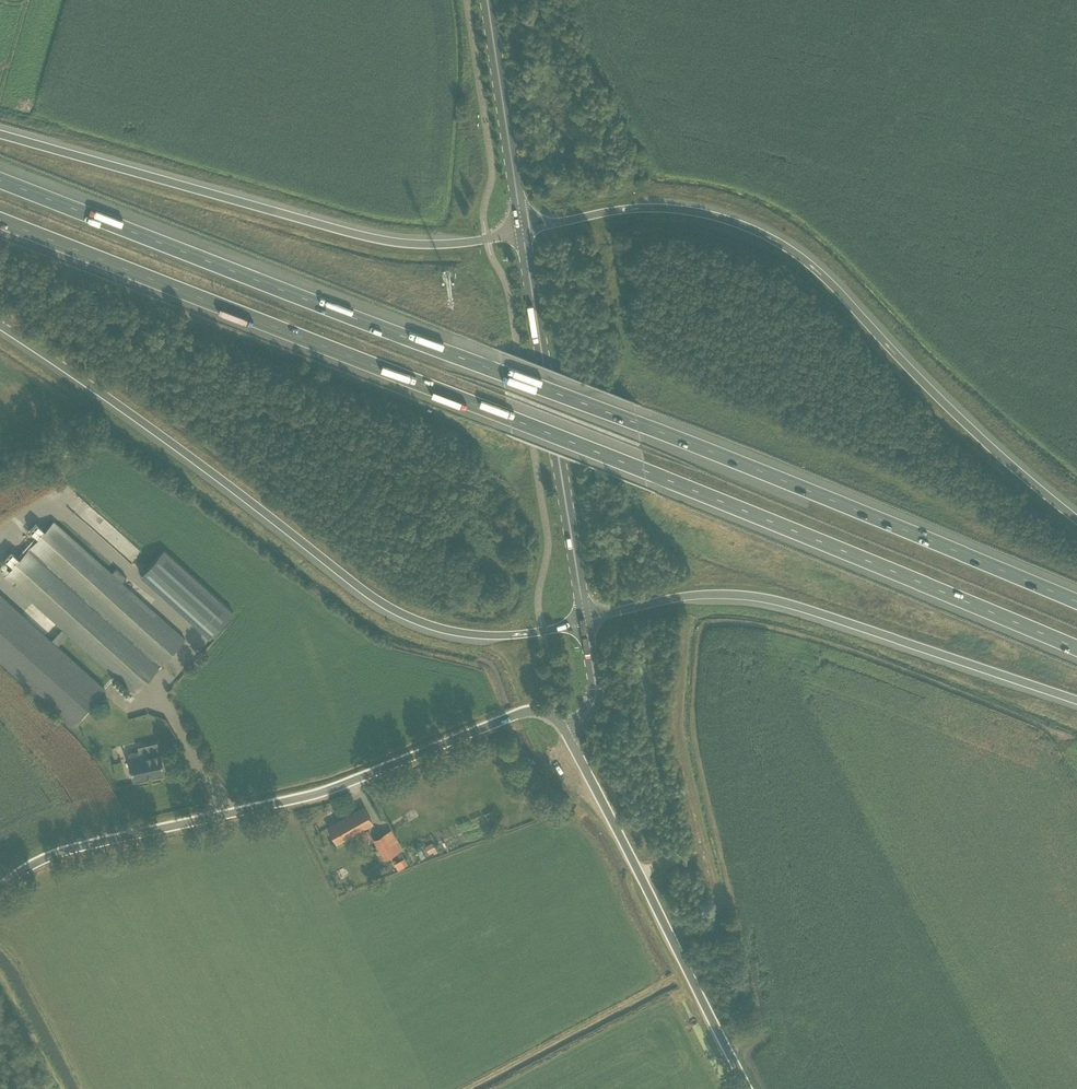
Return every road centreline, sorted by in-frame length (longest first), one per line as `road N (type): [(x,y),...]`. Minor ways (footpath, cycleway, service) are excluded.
road 1 (motorway): [(0,220),(1076,648)]
road 2 (motorway): [(1076,602),(0,180)]
road 3 (motorway): [(0,327),(410,620),(499,637),(587,623)]
road 4 (motorway): [(1076,522),(979,439),(820,270),(773,238),(661,208),(522,229)]
road 5 (unclassified): [(0,874),(50,849),(323,796),(525,711),(550,714),(566,733)]
road 6 (motorway): [(522,229),(421,247),(387,244),(0,137)]
road 7 (motorway): [(587,623),(694,597),(770,601),(1076,700)]
road 8 (secondary): [(522,229),(587,623)]
road 9 (unclassified): [(748,1088),(566,733)]
road 10 (secondary): [(522,229),(487,0)]
road 11 (unclassified): [(587,623),(594,707),(566,733)]

